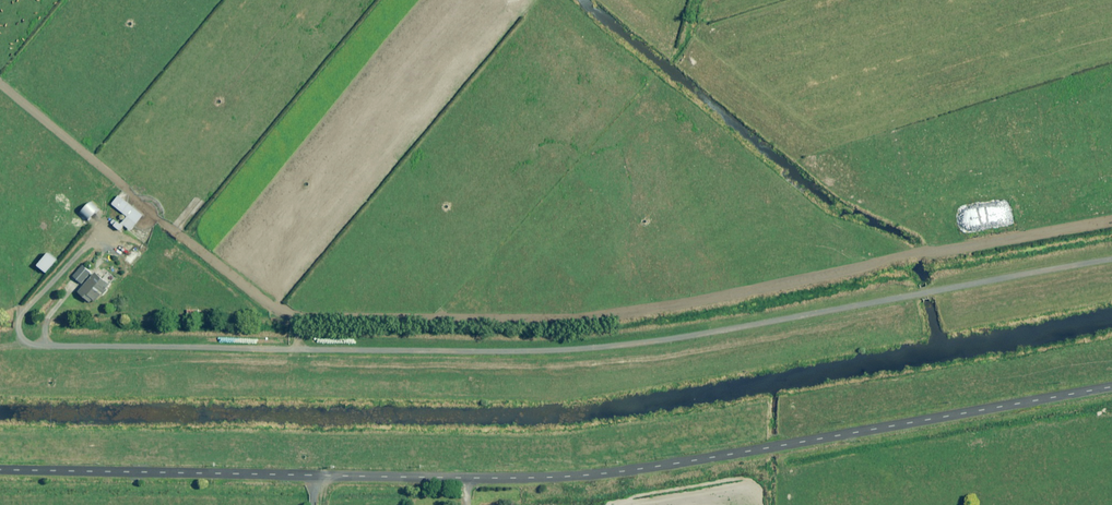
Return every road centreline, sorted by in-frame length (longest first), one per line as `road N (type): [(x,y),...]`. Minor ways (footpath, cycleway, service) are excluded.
road 1 (unclassified): [(1111,385),(567,477),(0,470)]
road 2 (unclassified): [(1111,260),(659,343),(32,346)]

